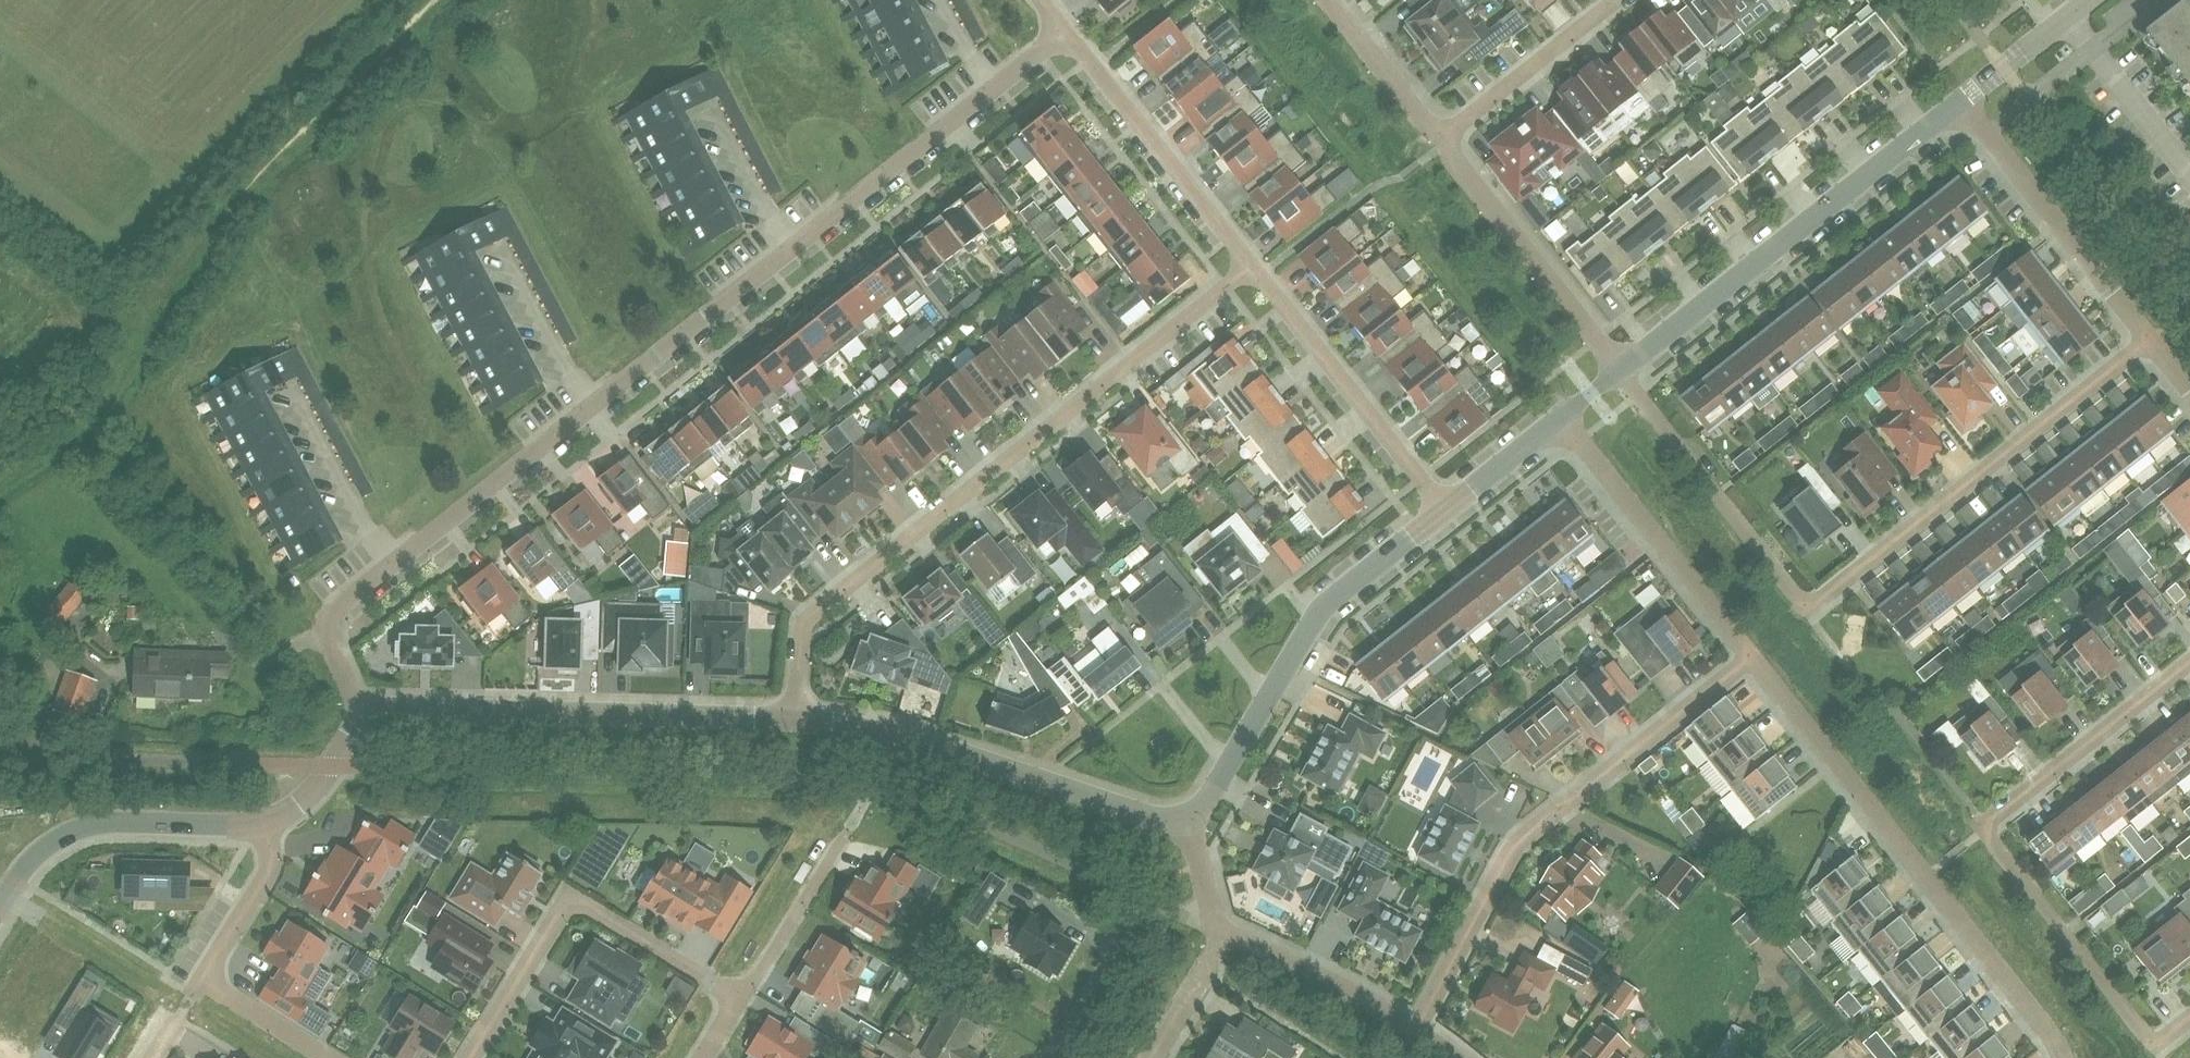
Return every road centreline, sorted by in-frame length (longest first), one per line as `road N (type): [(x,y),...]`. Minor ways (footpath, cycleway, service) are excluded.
road 1 (residential): [(1065,31),(327,616),(324,630),(362,715)]
road 2 (residential): [(1619,371),(1807,611),(2150,340)]
road 3 (residential): [(1252,267),(811,616),(799,642),(794,717)]
road 4 (residential): [(2153,1046),(1984,830),(2189,662)]
road 5 (residential): [(1414,1031),(1516,843),(1750,654)]
road 6 (residential): [(2061,1057),(1750,654)]
road 7 (tertiary): [(362,715),(391,705),(794,717)]
road 8 (tertiary): [(1619,371),(1955,105)]
road 9 (tertiary): [(1187,822),(1322,611),(1445,509)]
road 10 (tertiary): [(794,717),(900,736),(1164,824),(1187,822)]
road 11 (residential): [(469,1057),(569,896),(734,999)]
road 12 (residential): [(1445,509),(1252,267)]
road 13 (residential): [(1955,105),(2150,340)]
road 14 (residential): [(1750,654),(1561,418)]
road 15 (residential): [(1252,267),(1065,31)]
road 16 (tertiary): [(0,906),(33,856),(71,831),(115,820),(265,822)]
road 17 (residential): [(1619,371),(1441,138)]
road 18 (unclassified): [(331,766),(51,757)]
road 19 (residential): [(1414,1031),(1217,928)]
road 20 (residential): [(1441,138),(1615,0)]
road 21 (residential): [(849,828),(734,999)]
road 22 (residential): [(1441,138),(1328,0)]
road 23 (residential): [(203,979),(269,870),(265,822)]
road 24 (tertiary): [(1955,105),(2090,0)]
road 25 (tertiary): [(1445,509),(1561,418)]
road 26 (residential): [(203,979),(328,1057)]
road 27 (residential): [(1150,1057),(1202,974),(1217,928)]

